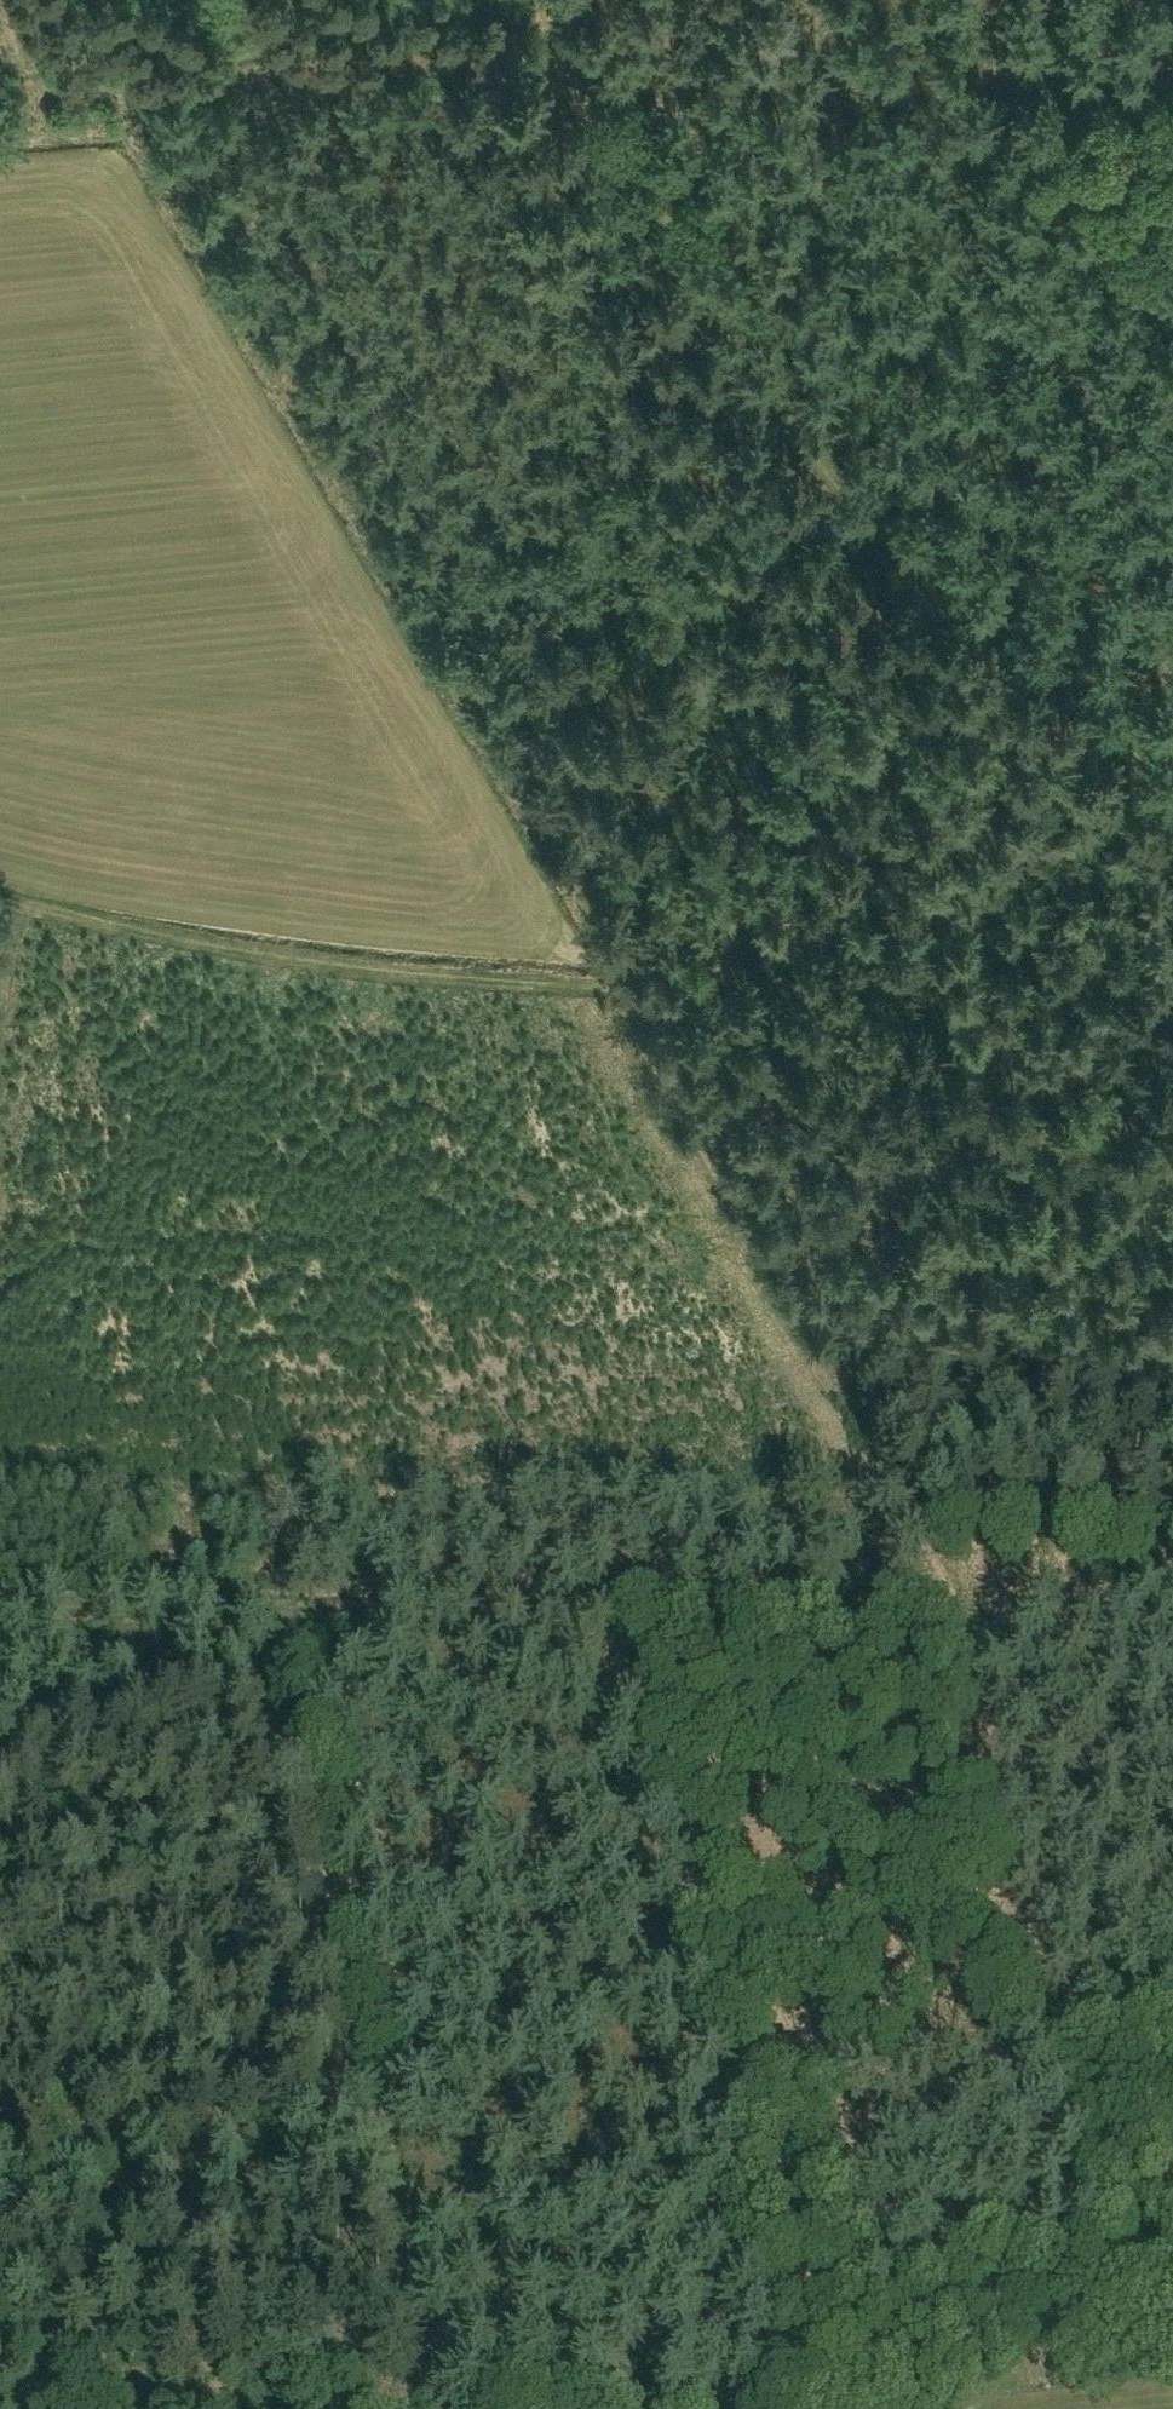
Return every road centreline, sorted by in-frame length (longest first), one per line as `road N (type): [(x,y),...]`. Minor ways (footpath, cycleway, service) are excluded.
road 1 (track): [(1172,1604),(798,1631),(715,1619),(0,1604)]
road 2 (track): [(579,0),(759,363),(894,474),(1172,776)]

